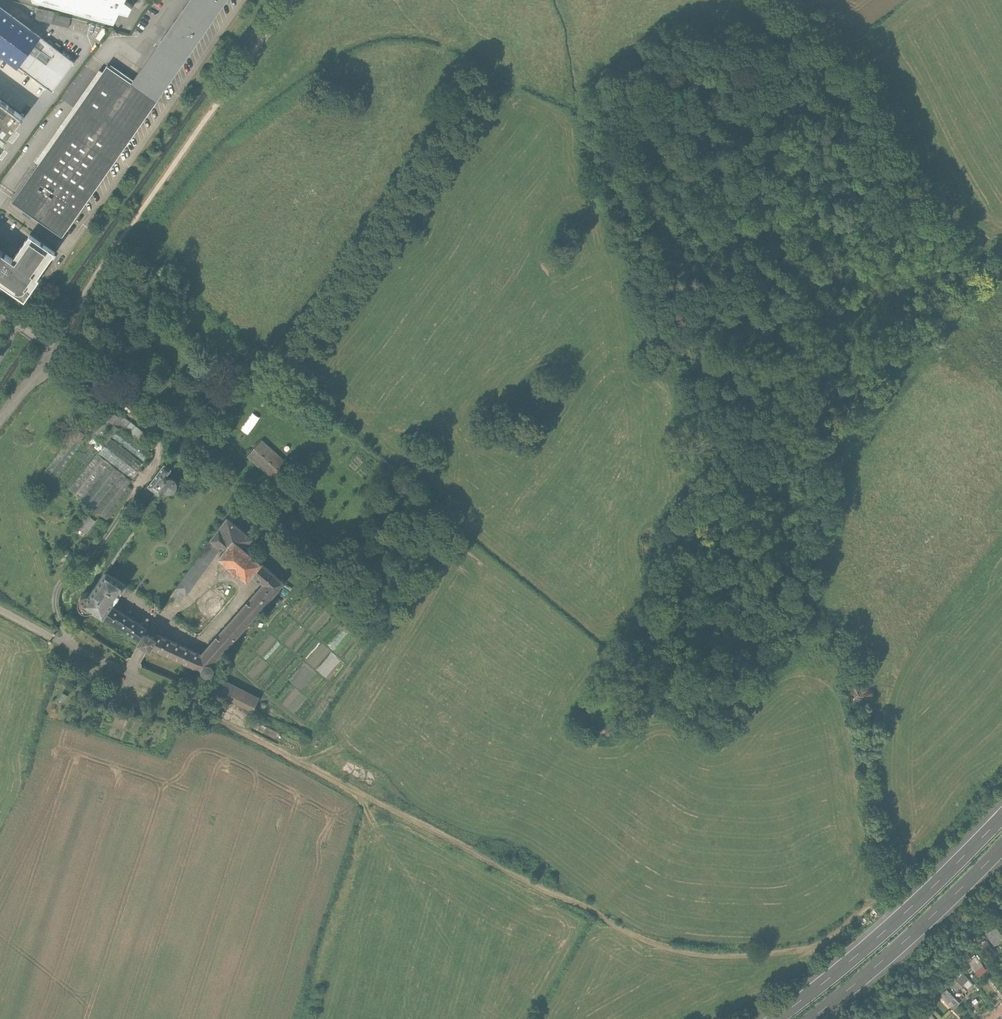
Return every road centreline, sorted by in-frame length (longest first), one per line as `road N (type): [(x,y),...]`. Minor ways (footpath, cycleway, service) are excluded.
road 1 (track): [(190,705),(629,935),(687,954),(756,956),(819,945),(896,884)]
road 2 (track): [(51,347),(290,0)]
road 3 (motorway): [(1001,815),(848,963),(776,1018)]
road 4 (motorway): [(810,1018),(1001,846)]
road 5 (track): [(365,797),(292,1018)]
road 6 (track): [(1001,899),(868,1018)]
road 7 (track): [(48,632),(0,797)]

